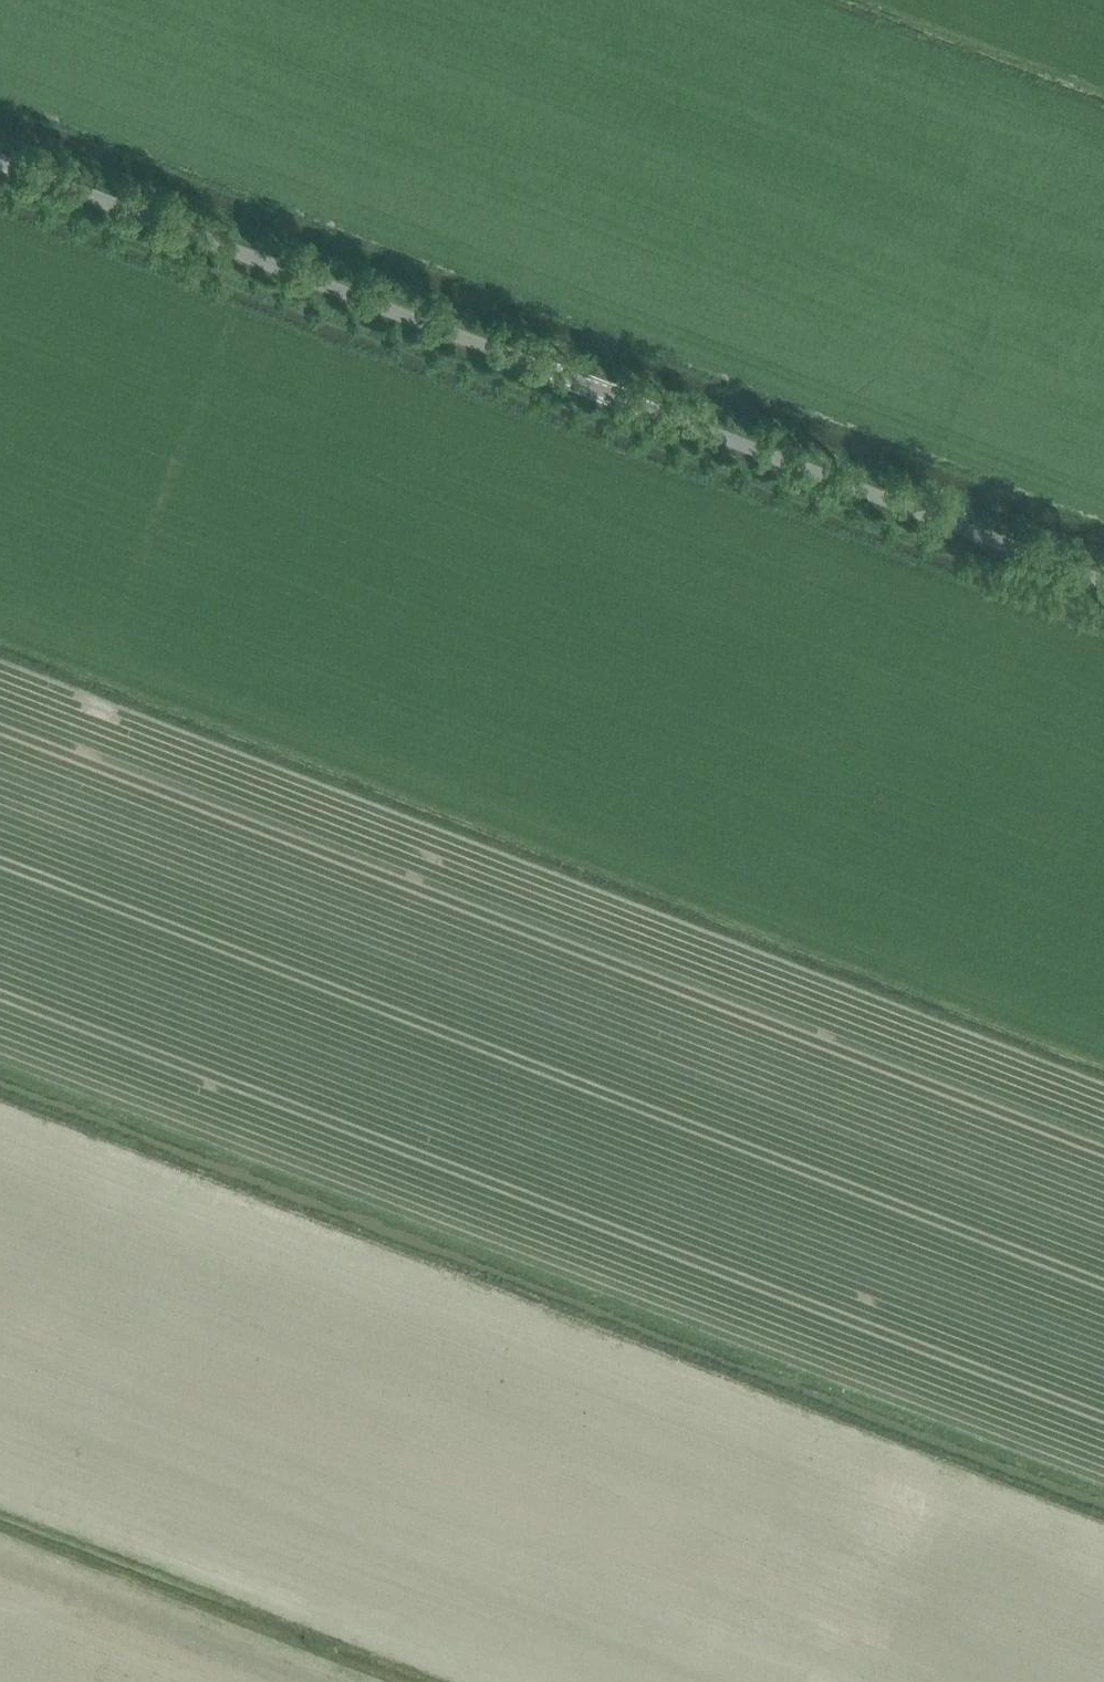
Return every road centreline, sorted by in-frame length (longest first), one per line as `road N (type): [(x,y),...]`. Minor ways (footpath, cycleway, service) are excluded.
road 1 (unclassified): [(1103,583),(0,163)]

